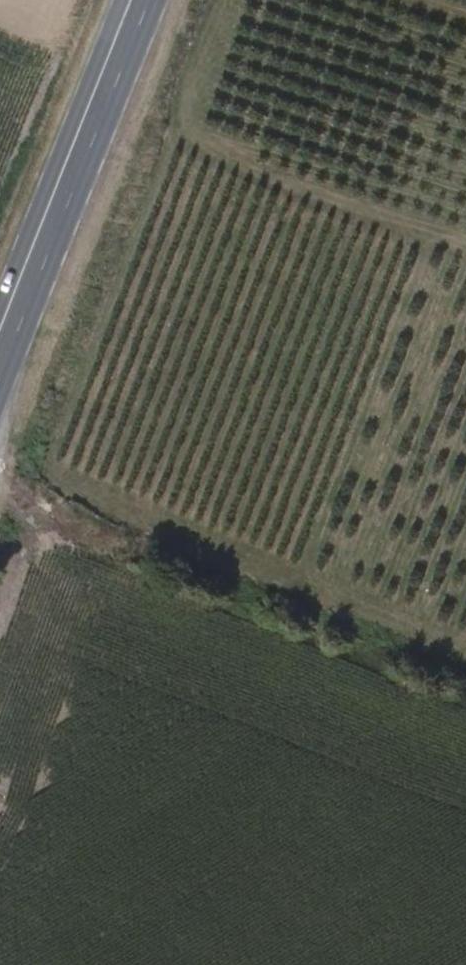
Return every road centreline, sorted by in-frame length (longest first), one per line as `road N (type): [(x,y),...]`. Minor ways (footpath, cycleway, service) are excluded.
road 1 (track): [(0,498),(465,680)]
road 2 (primary): [(0,357),(141,0)]

